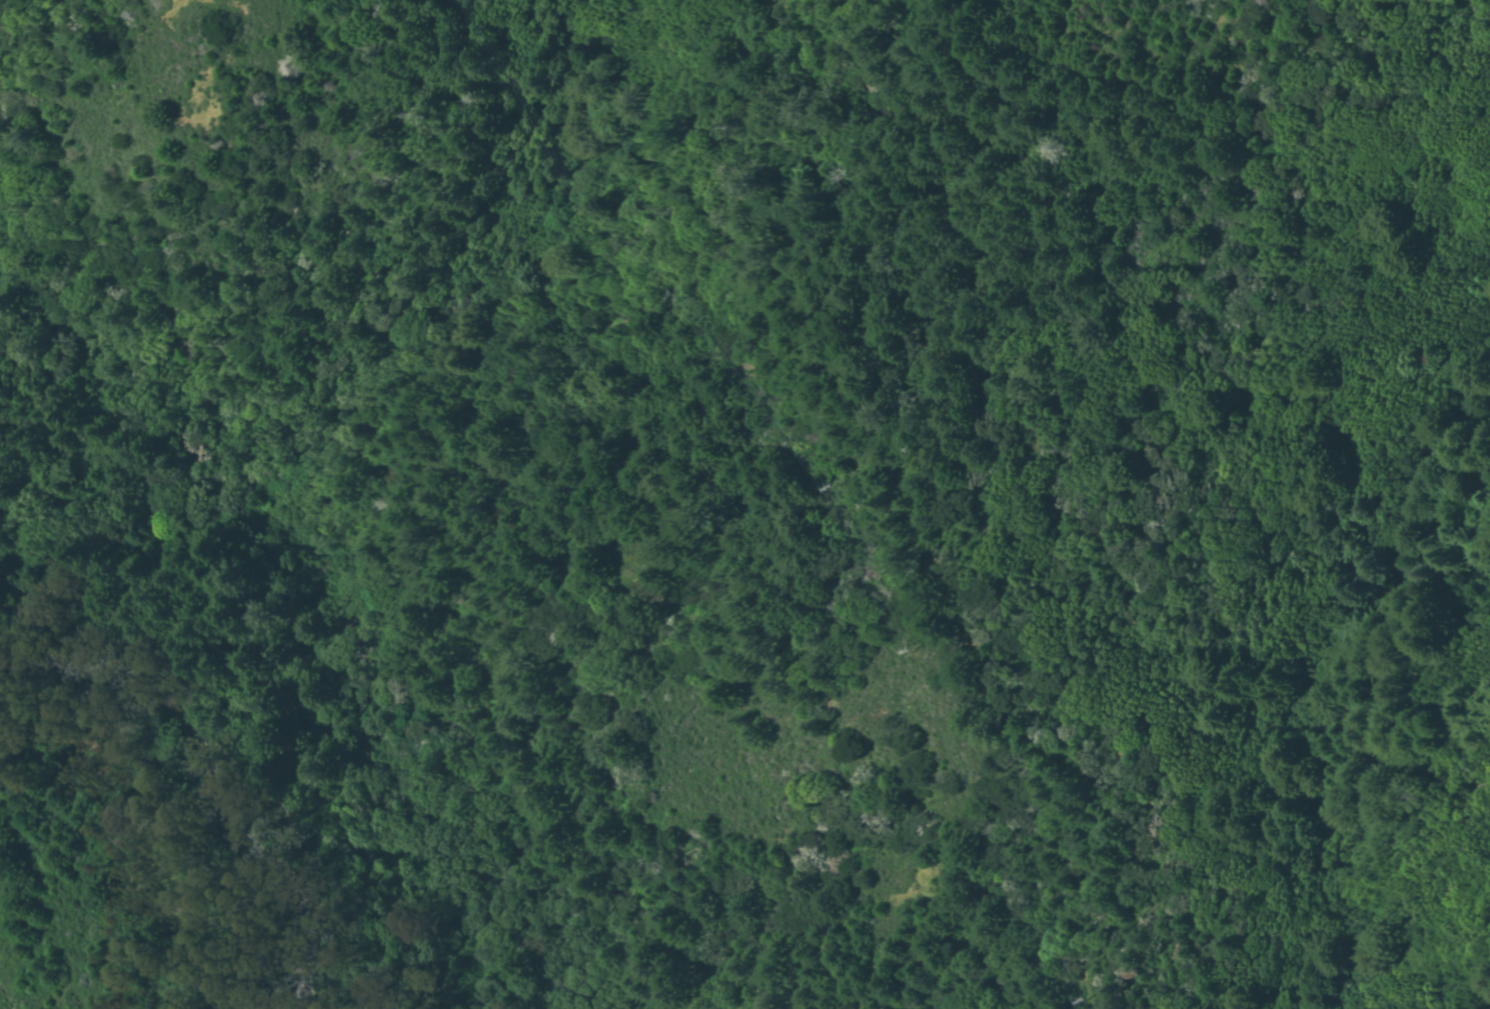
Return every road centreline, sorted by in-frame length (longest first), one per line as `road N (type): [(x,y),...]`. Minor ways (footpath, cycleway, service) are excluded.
road 1 (primary): [(321,1008),(297,917),(188,736),(122,681),(0,661)]

